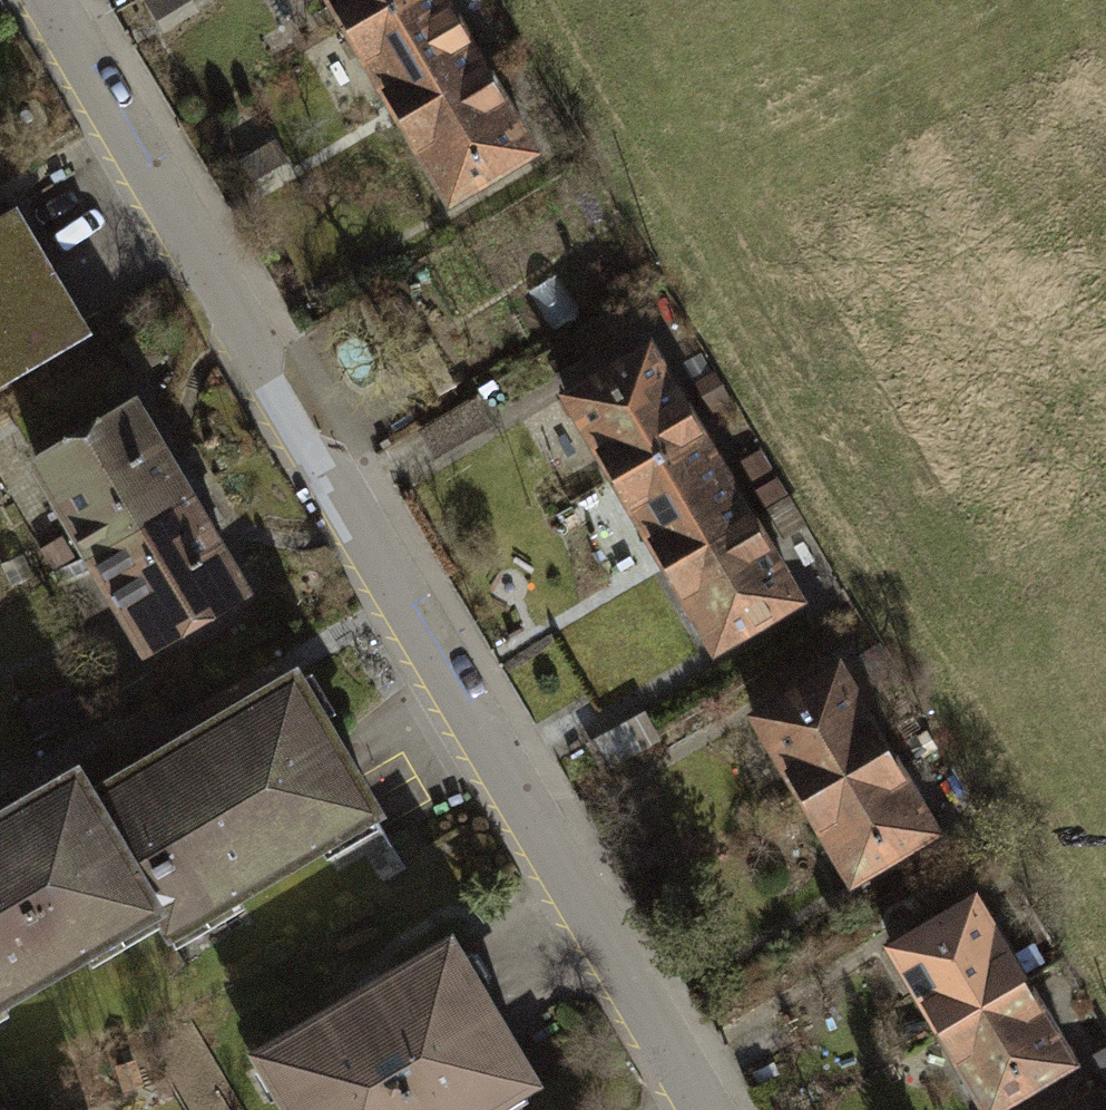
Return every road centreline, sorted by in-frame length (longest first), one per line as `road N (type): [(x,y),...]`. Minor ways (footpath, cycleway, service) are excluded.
road 1 (residential): [(46,0),(700,1109)]

